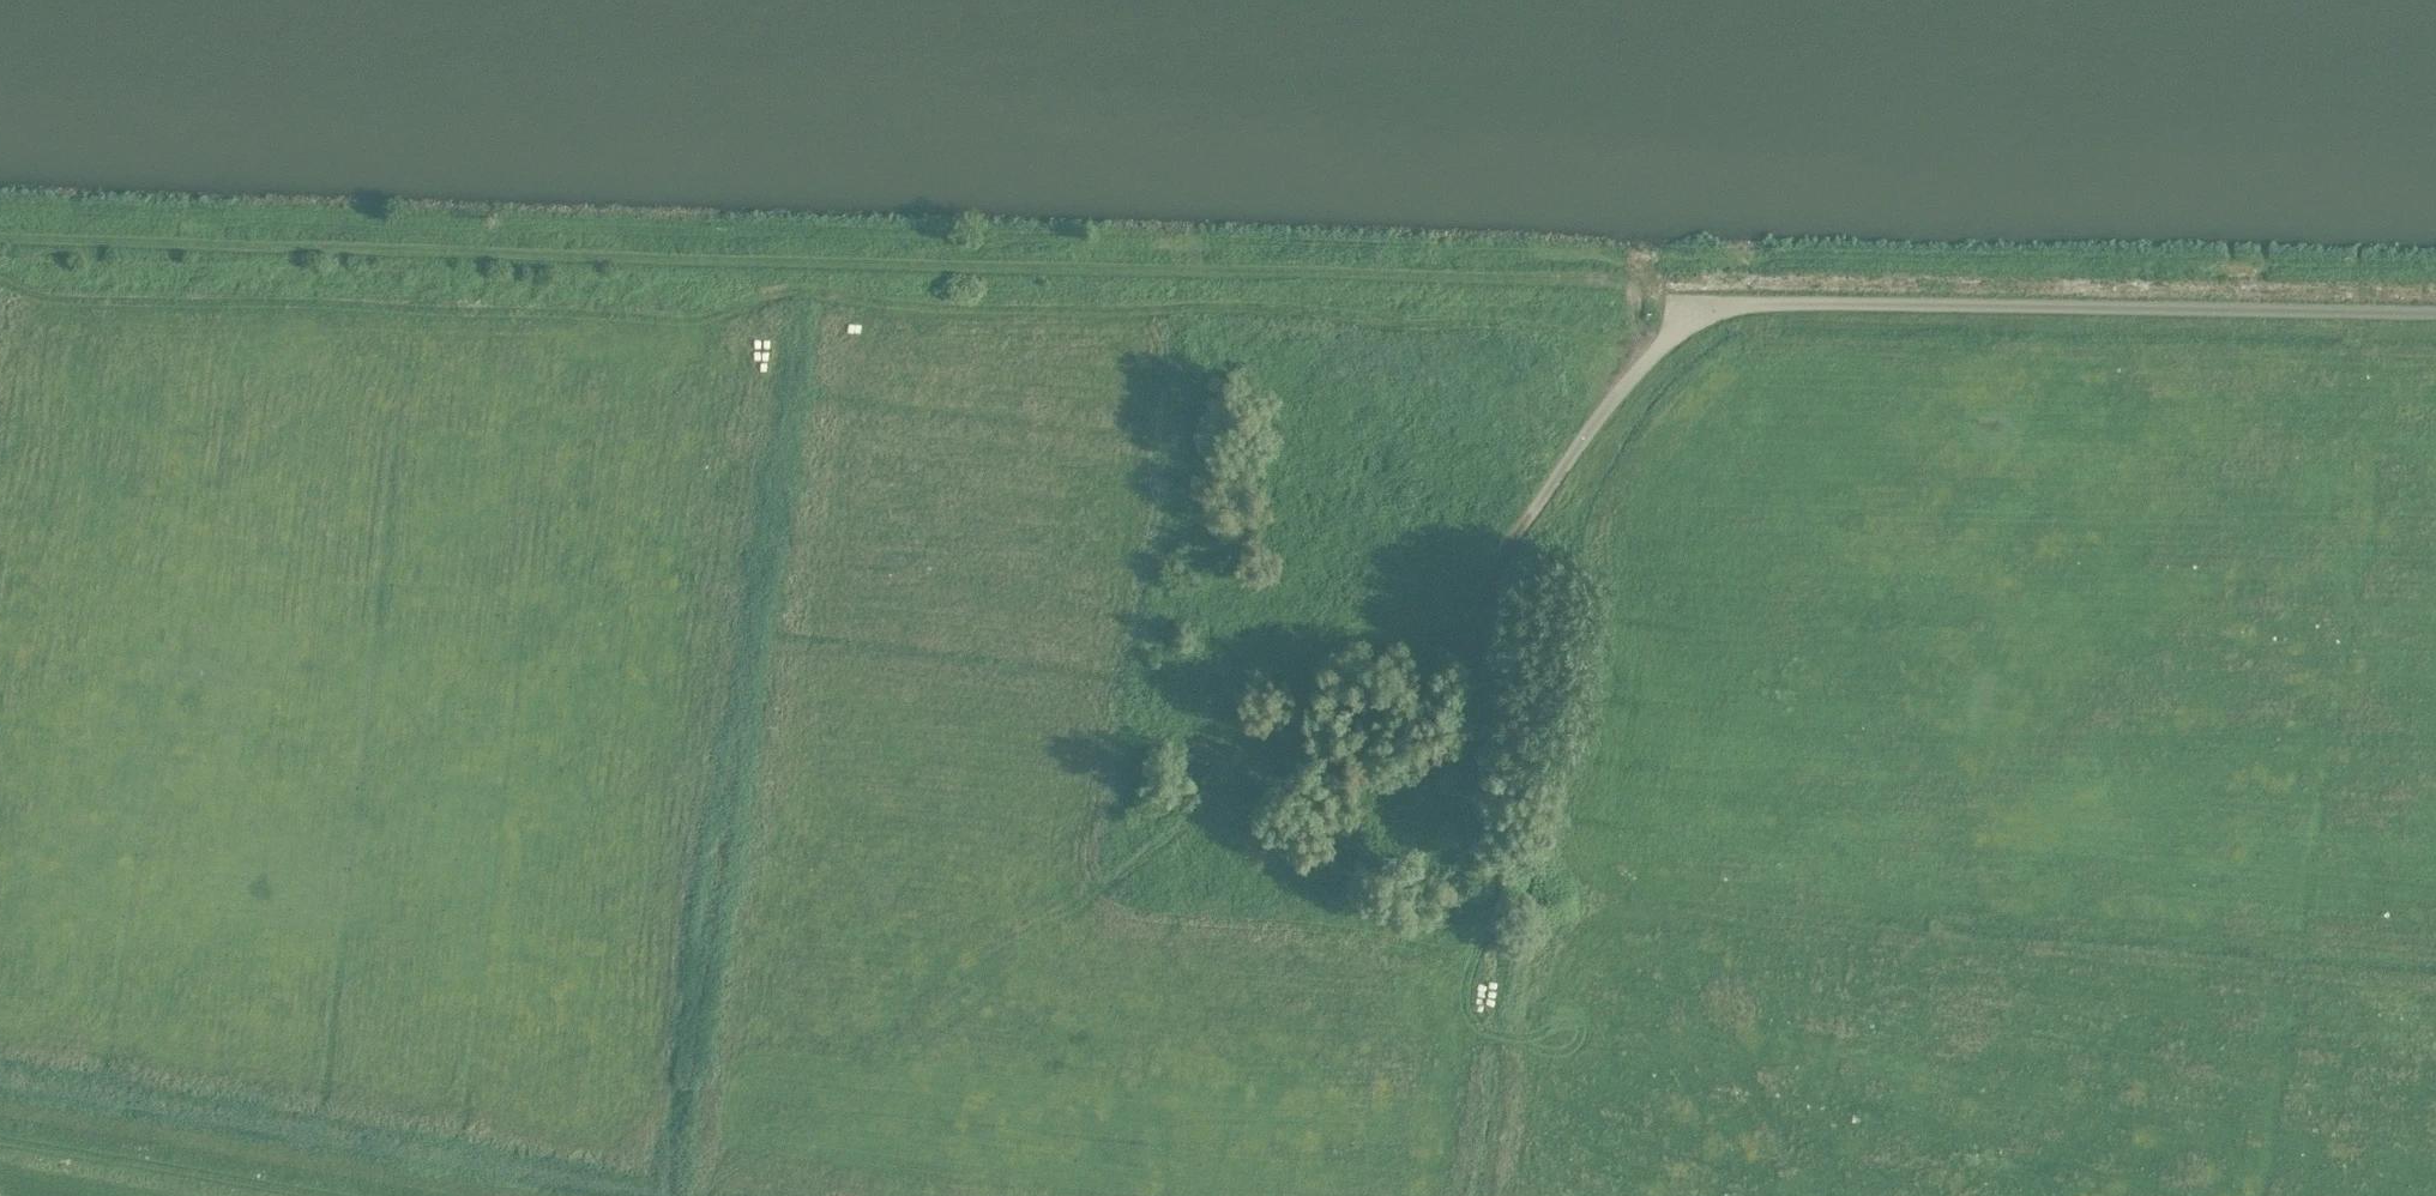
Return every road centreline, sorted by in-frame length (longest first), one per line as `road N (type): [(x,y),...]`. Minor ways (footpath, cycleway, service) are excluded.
road 1 (track): [(0,240),(1631,275),(1640,339),(1651,351)]
road 2 (track): [(697,1195),(719,1149),(1107,870),(1256,748),(1315,679),(1473,648),(1492,568),(1530,515)]
road 3 (unclassified): [(2435,321),(1742,305),(1656,345),(1606,398),(1530,515)]
road 4 (track): [(330,1195),(0,1136)]
road 5 (track): [(1473,648),(1481,911)]

